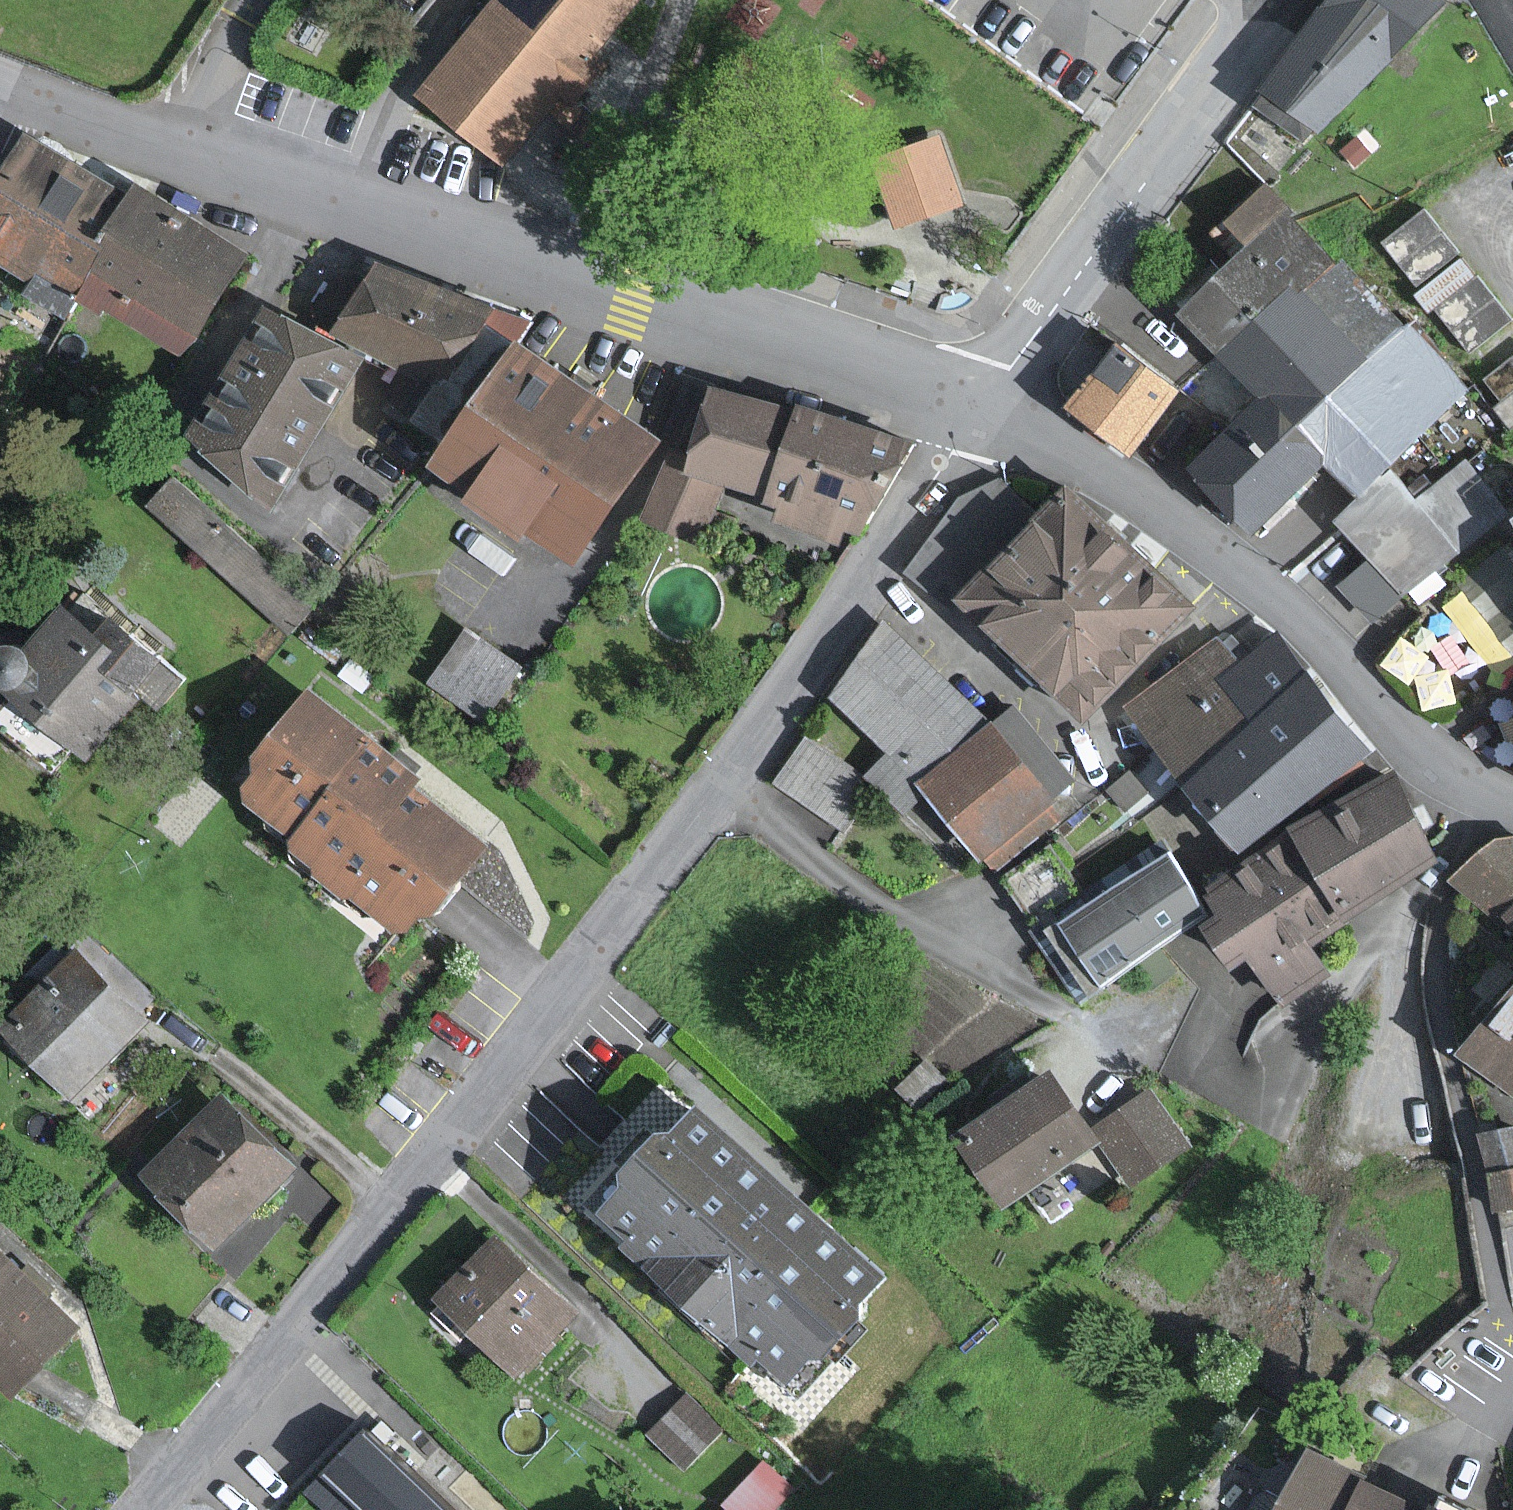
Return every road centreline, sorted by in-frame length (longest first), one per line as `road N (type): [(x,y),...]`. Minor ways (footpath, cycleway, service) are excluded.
road 1 (residential): [(139,1509),(491,1085),(720,785),(979,413)]
road 2 (tertiary): [(16,95),(505,264),(979,413)]
road 3 (tertiary): [(979,413),(1073,452),(1212,545),(1300,618),(1413,746),(1476,793)]
road 4 (residential): [(1476,793),(1438,888),(1438,1000),(1512,1347)]
road 5 (residential): [(1277,0),(979,413)]

